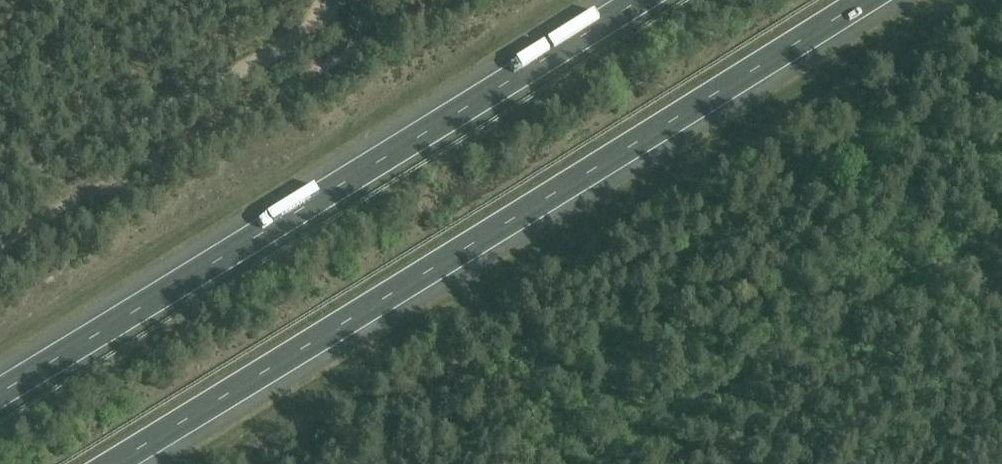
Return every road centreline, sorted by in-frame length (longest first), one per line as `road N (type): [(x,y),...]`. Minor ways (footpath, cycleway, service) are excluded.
road 1 (motorway): [(115,463),(864,0)]
road 2 (motorway): [(639,0),(0,393)]
road 3 (track): [(334,0),(314,27),(234,76),(0,186)]

